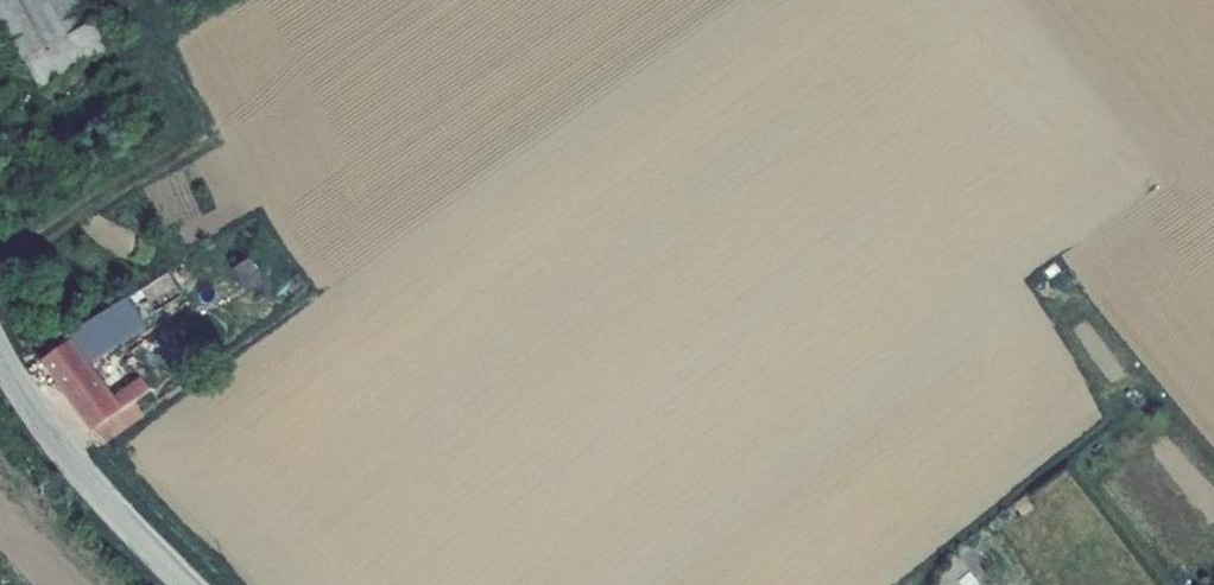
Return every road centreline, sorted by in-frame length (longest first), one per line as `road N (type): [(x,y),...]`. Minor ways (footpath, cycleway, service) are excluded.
road 1 (tertiary): [(191,584),(93,485),(0,358)]

